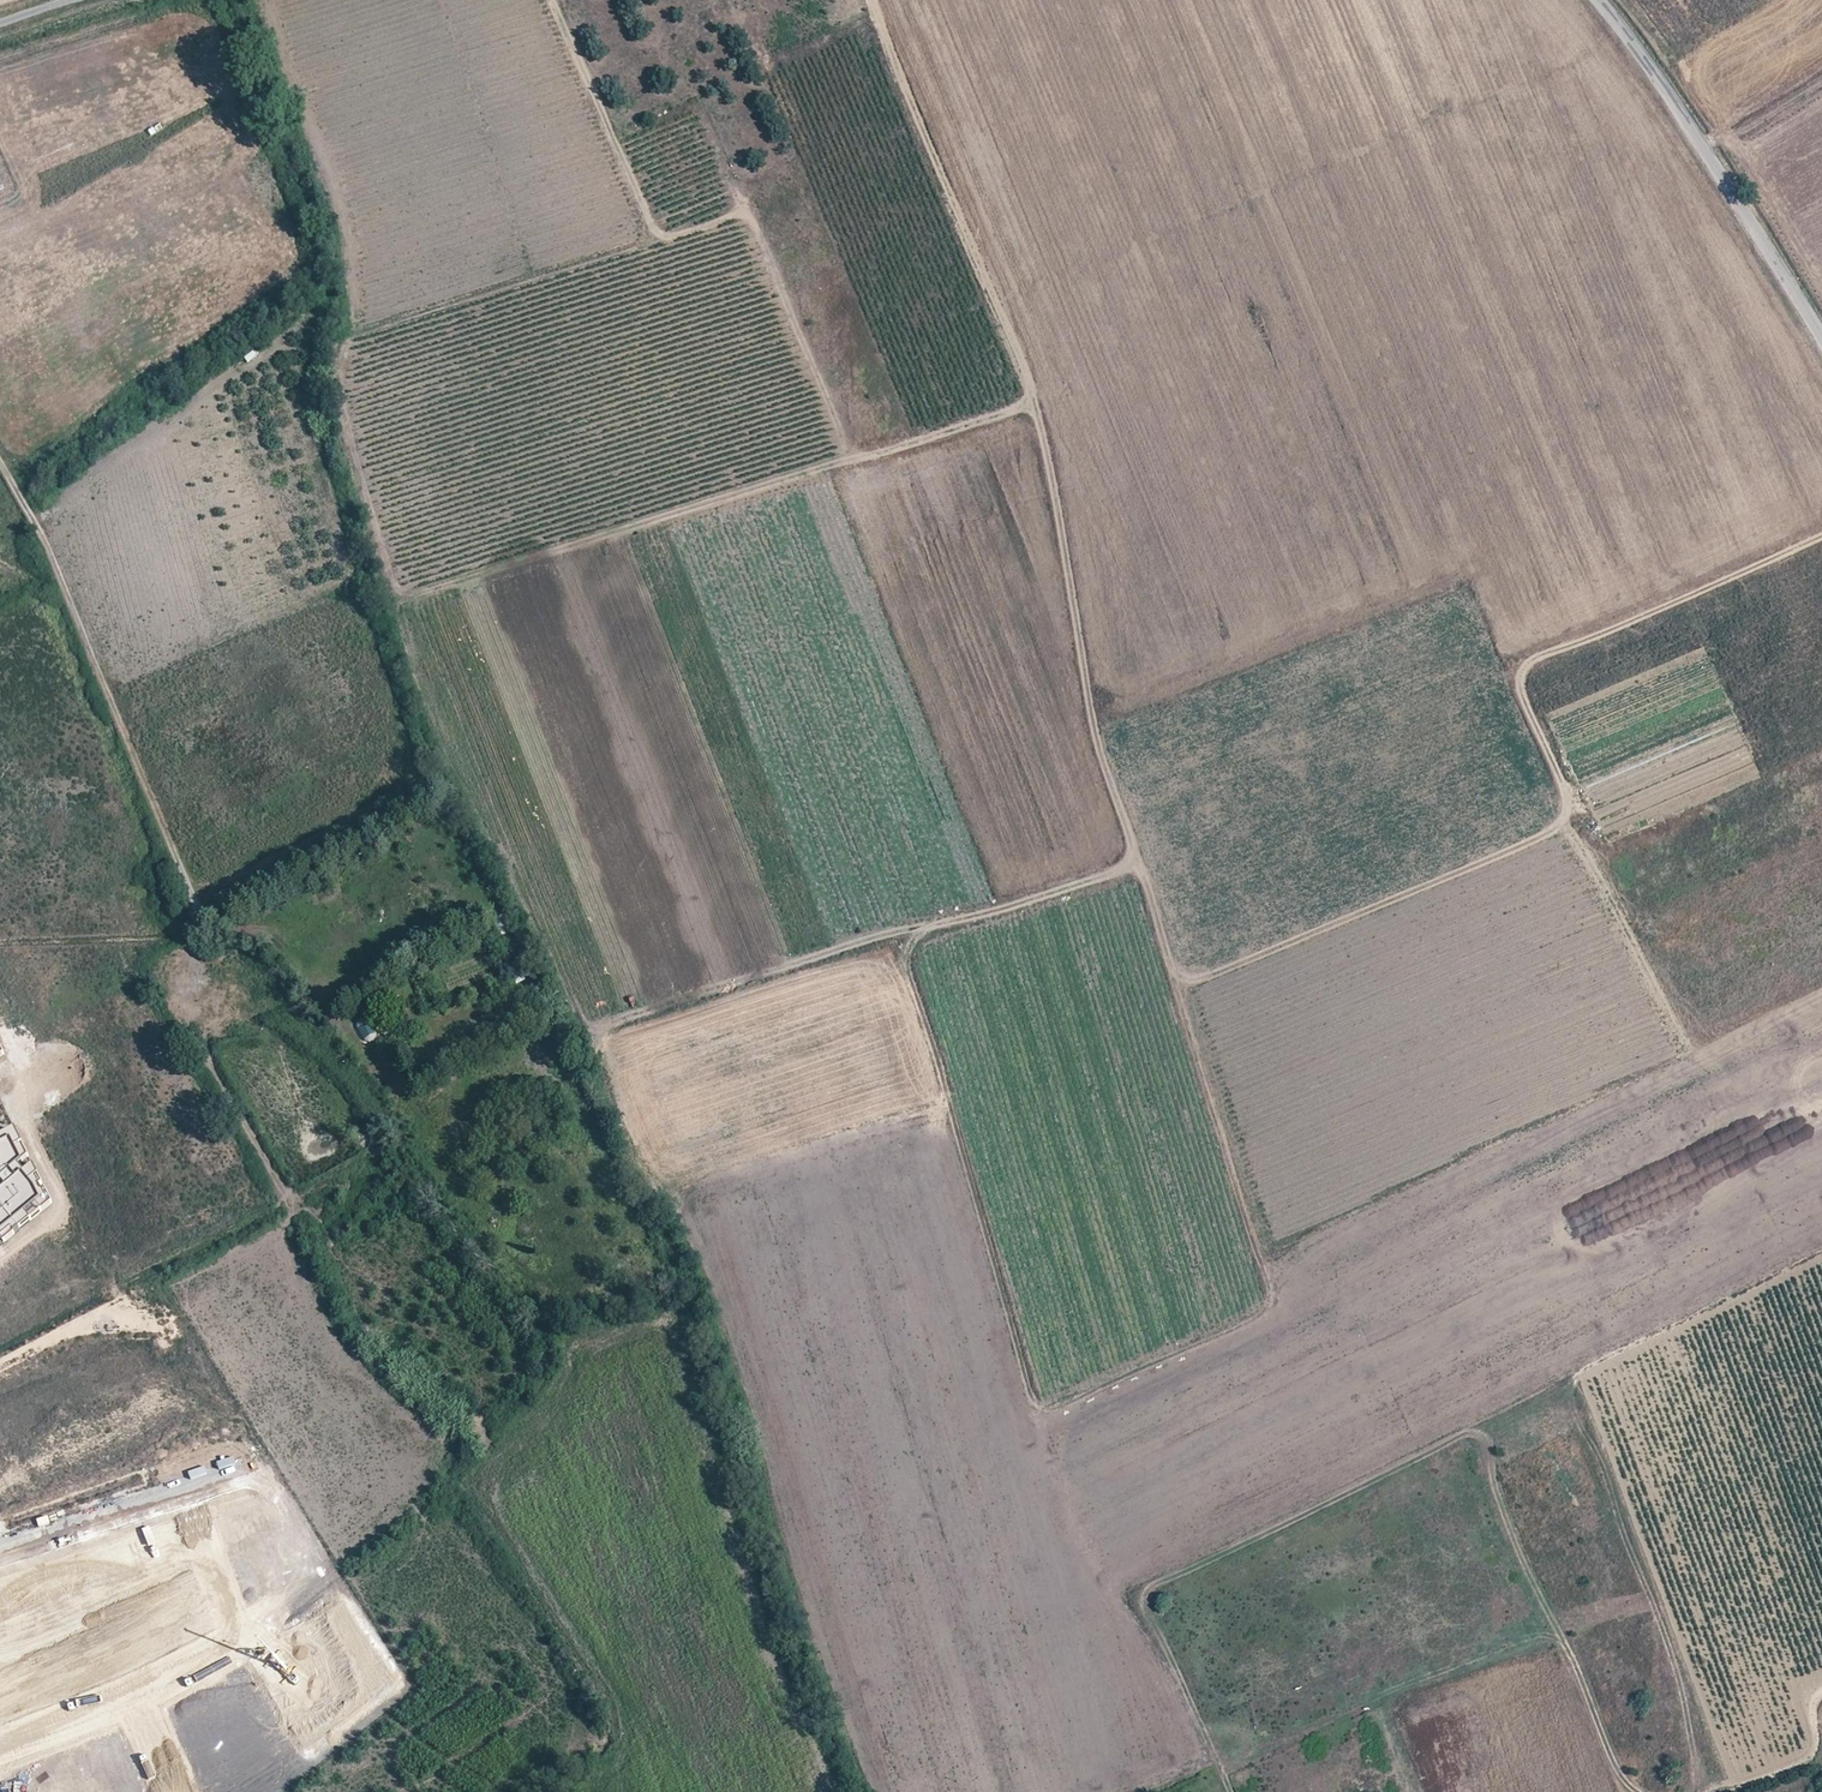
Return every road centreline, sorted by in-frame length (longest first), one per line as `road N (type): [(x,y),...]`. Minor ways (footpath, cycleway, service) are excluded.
road 1 (unclassified): [(1598,0),(1821,337)]
road 2 (residential): [(133,1692),(227,1641),(232,1630),(185,1488)]
road 3 (residential): [(0,1552),(185,1488)]
road 4 (residential): [(0,1744),(133,1692)]

